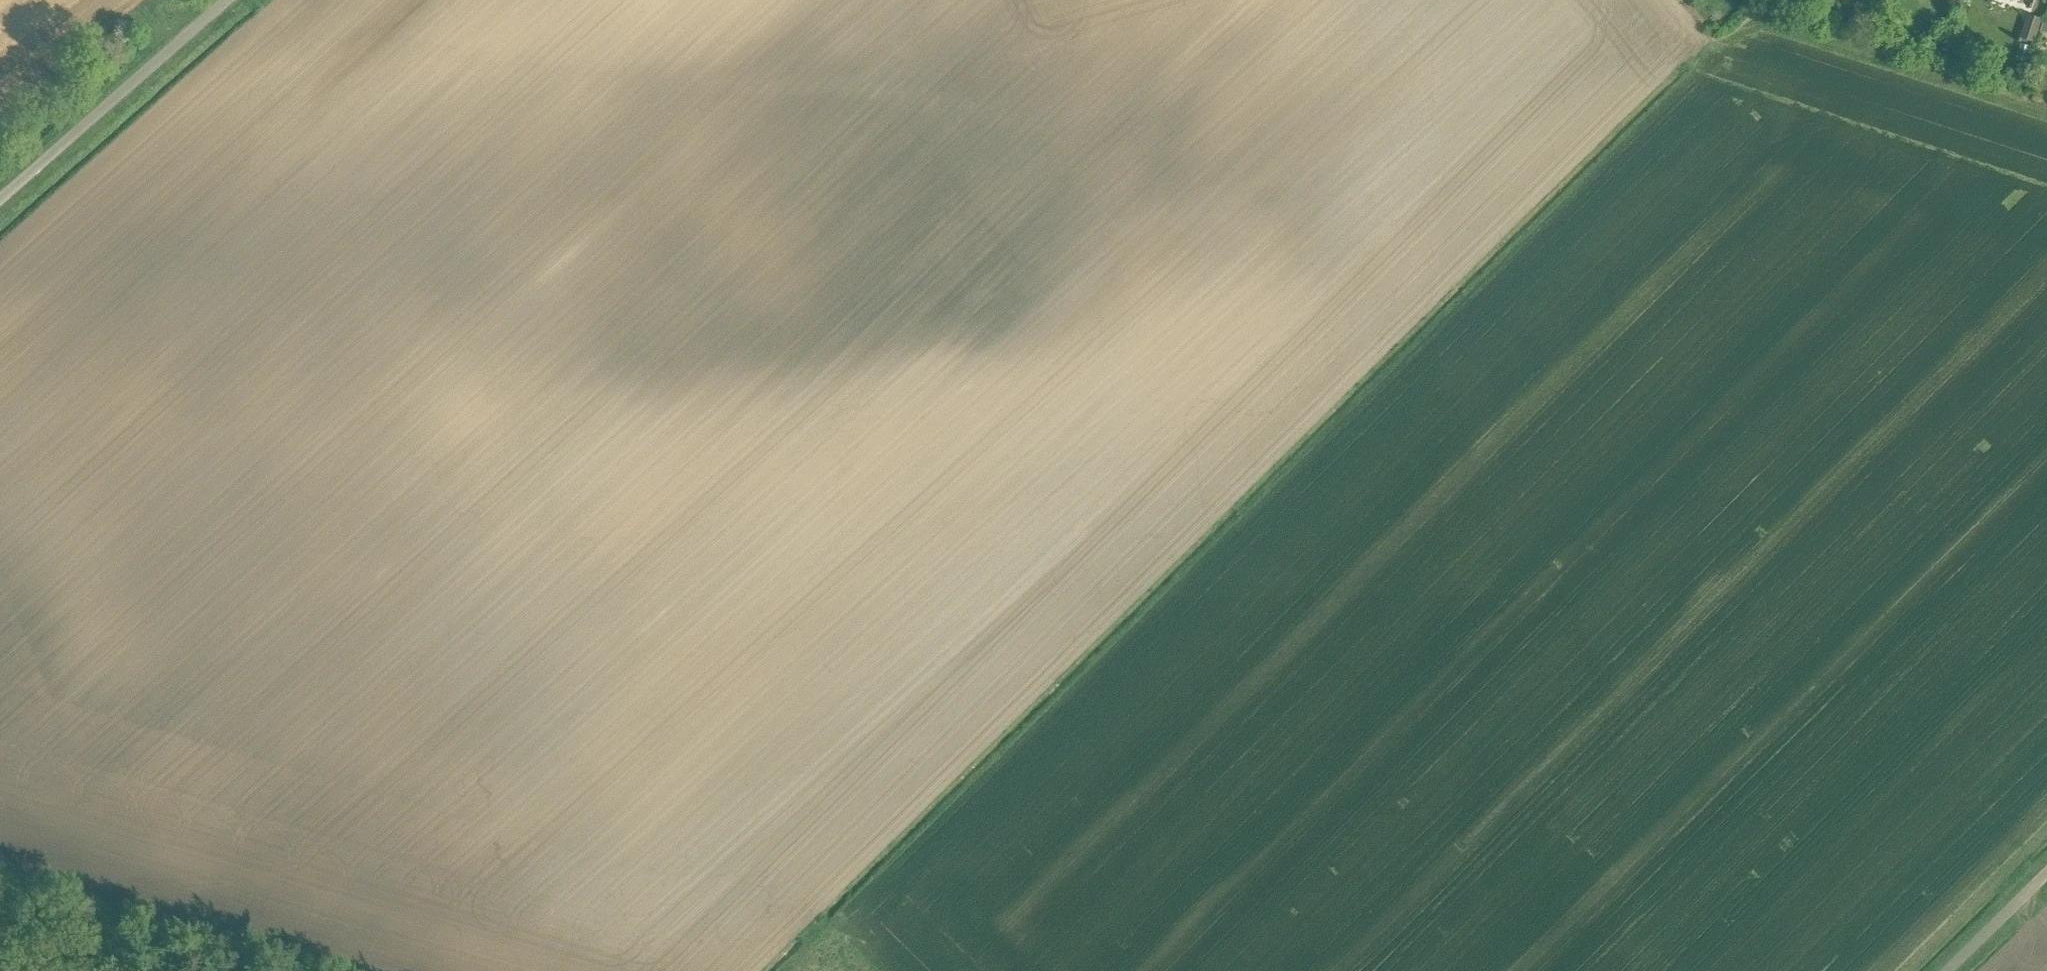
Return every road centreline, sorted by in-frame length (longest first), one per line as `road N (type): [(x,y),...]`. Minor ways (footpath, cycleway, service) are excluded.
road 1 (unclassified): [(0,201),(228,0)]
road 2 (unclassified): [(1947,970),(2046,873)]

